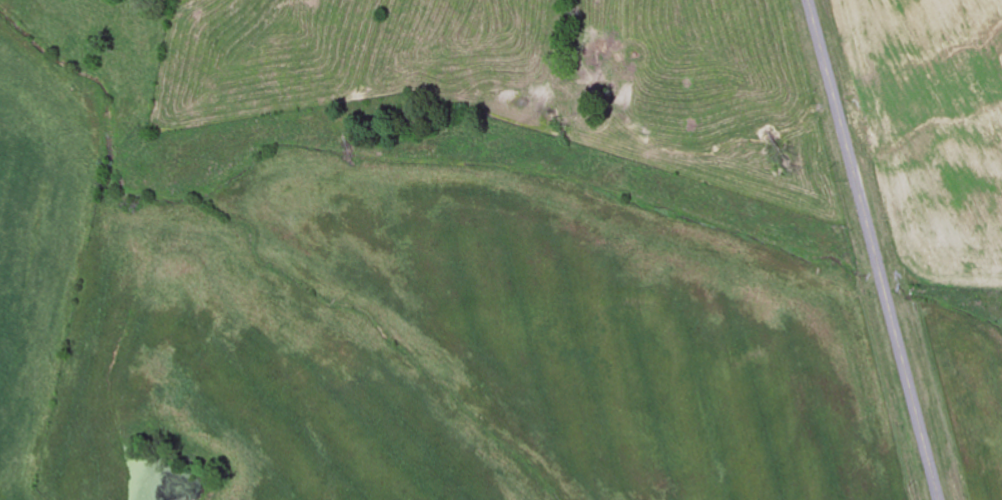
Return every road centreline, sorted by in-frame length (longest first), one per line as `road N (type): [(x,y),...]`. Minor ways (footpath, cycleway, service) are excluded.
road 1 (tertiary): [(882,290),(805,0)]
road 2 (tertiary): [(936,499),(882,290)]

